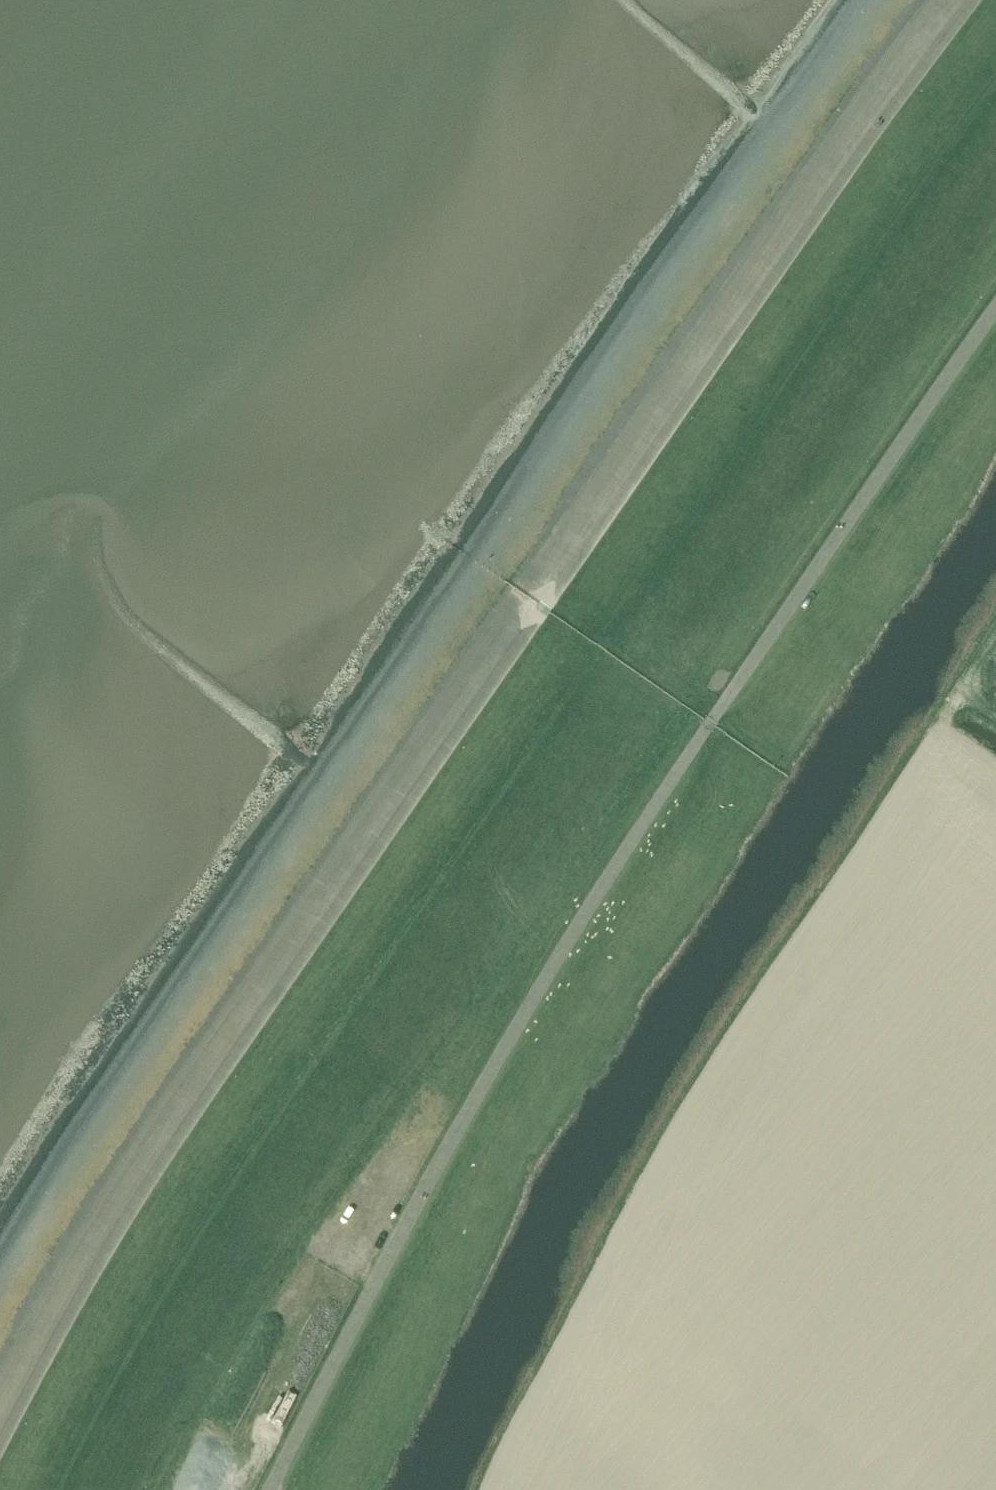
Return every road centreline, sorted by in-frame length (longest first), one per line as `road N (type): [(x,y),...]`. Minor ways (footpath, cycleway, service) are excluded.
road 1 (unclassified): [(283,1489),(449,1161),(547,992),(995,314)]

